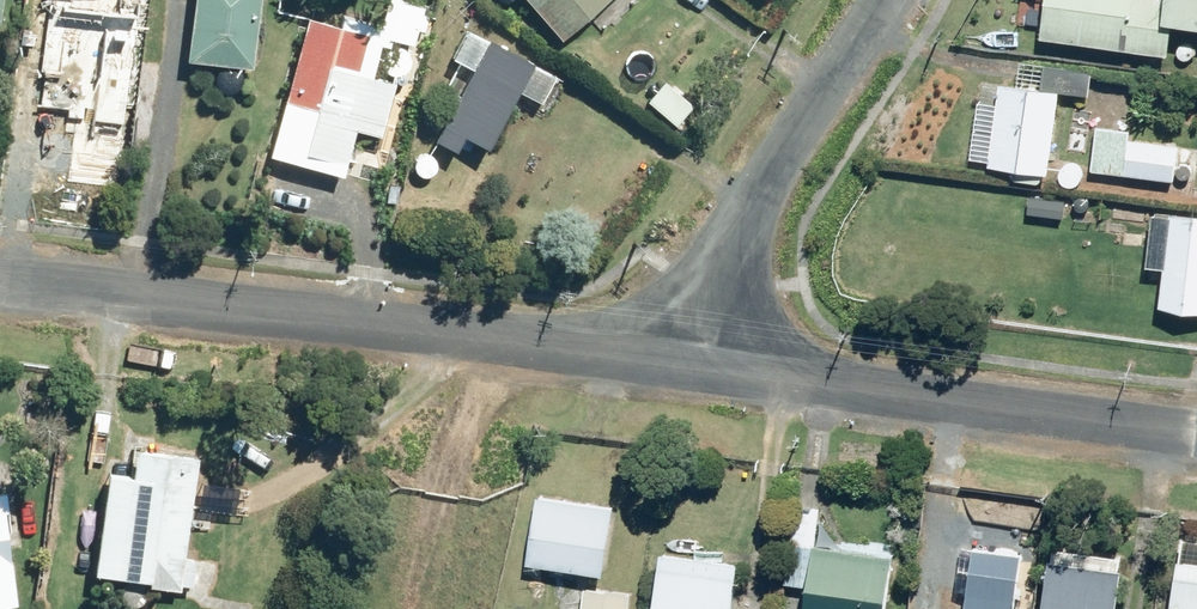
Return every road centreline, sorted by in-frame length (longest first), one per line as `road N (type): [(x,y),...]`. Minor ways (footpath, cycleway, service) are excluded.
road 1 (residential): [(0,281),(645,360)]
road 2 (tertiary): [(645,360),(1196,432)]
road 3 (residential): [(886,0),(645,360)]
road 4 (track): [(475,339),(406,608)]

